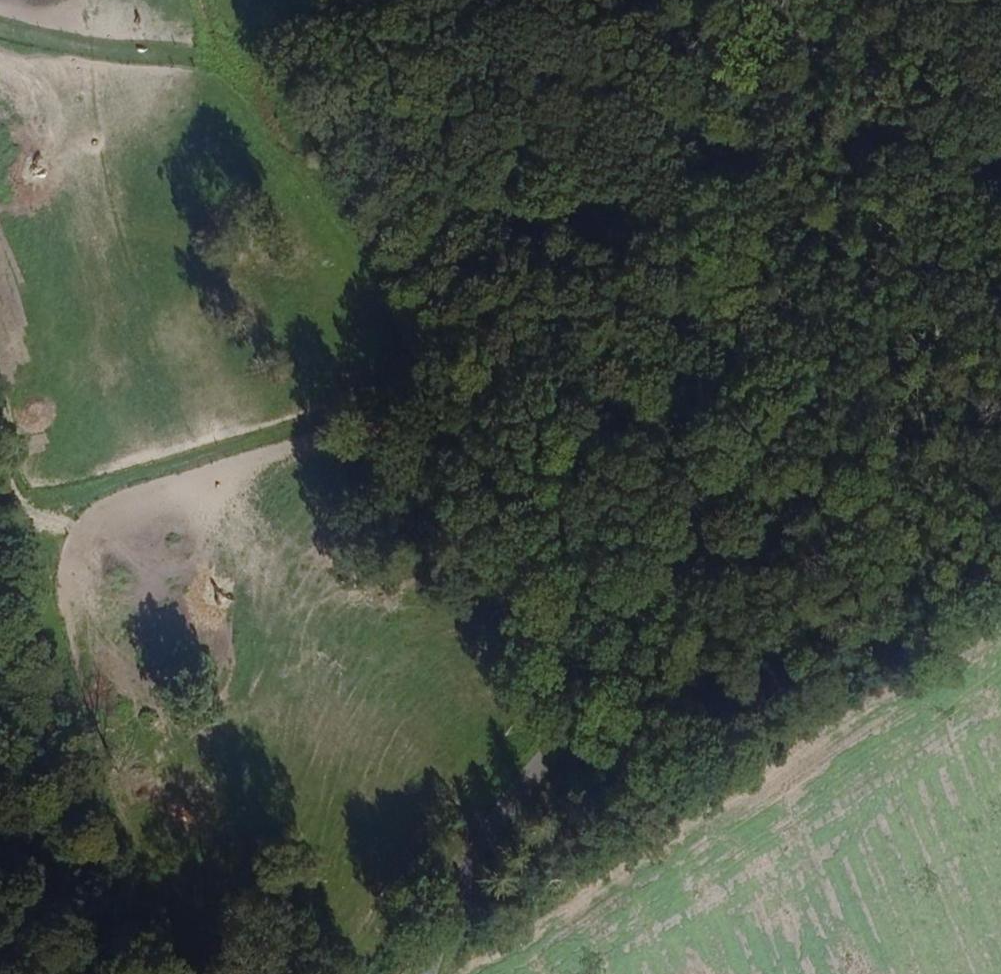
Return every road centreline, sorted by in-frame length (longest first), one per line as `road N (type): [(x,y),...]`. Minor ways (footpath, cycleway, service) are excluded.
road 1 (unclassified): [(440,973),(593,658),(765,212),(808,0)]
road 2 (track): [(770,0),(765,212)]

